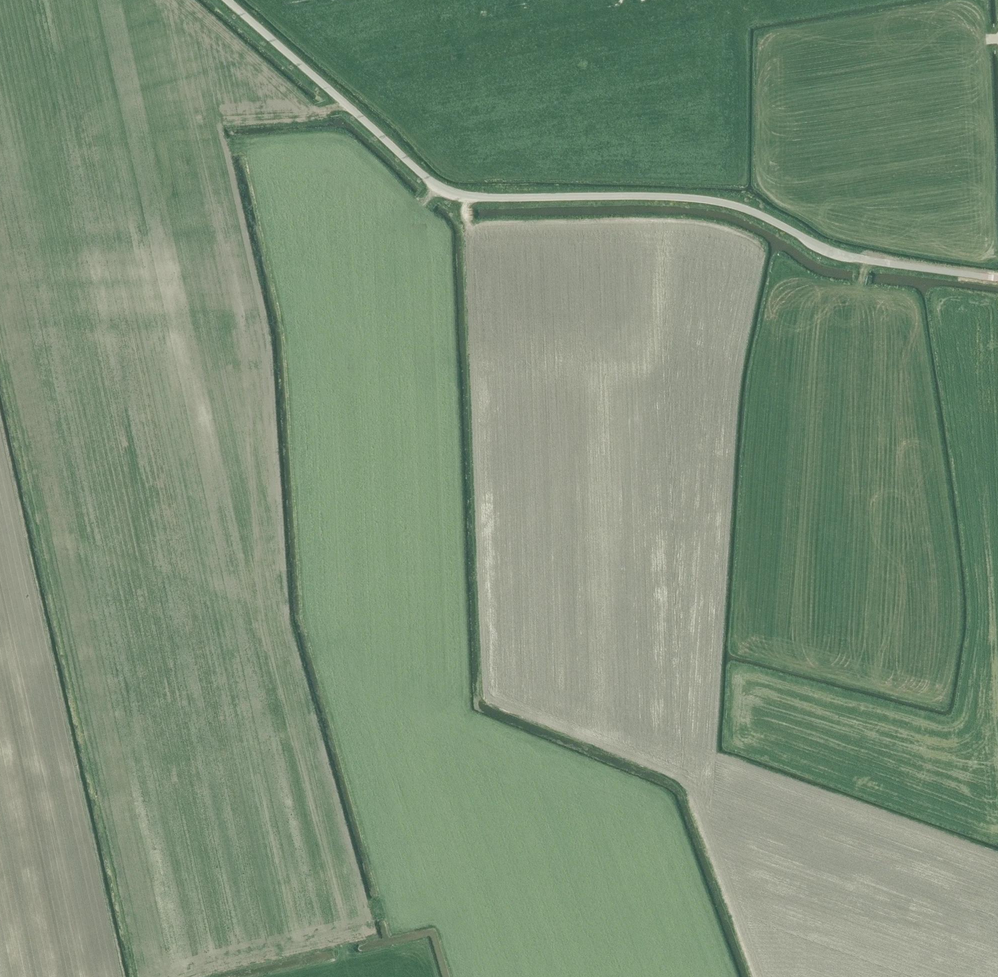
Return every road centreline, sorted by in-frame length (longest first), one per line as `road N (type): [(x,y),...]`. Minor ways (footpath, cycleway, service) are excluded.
road 1 (unclassified): [(997,278),(833,254),(712,201),(448,192),(226,0)]

